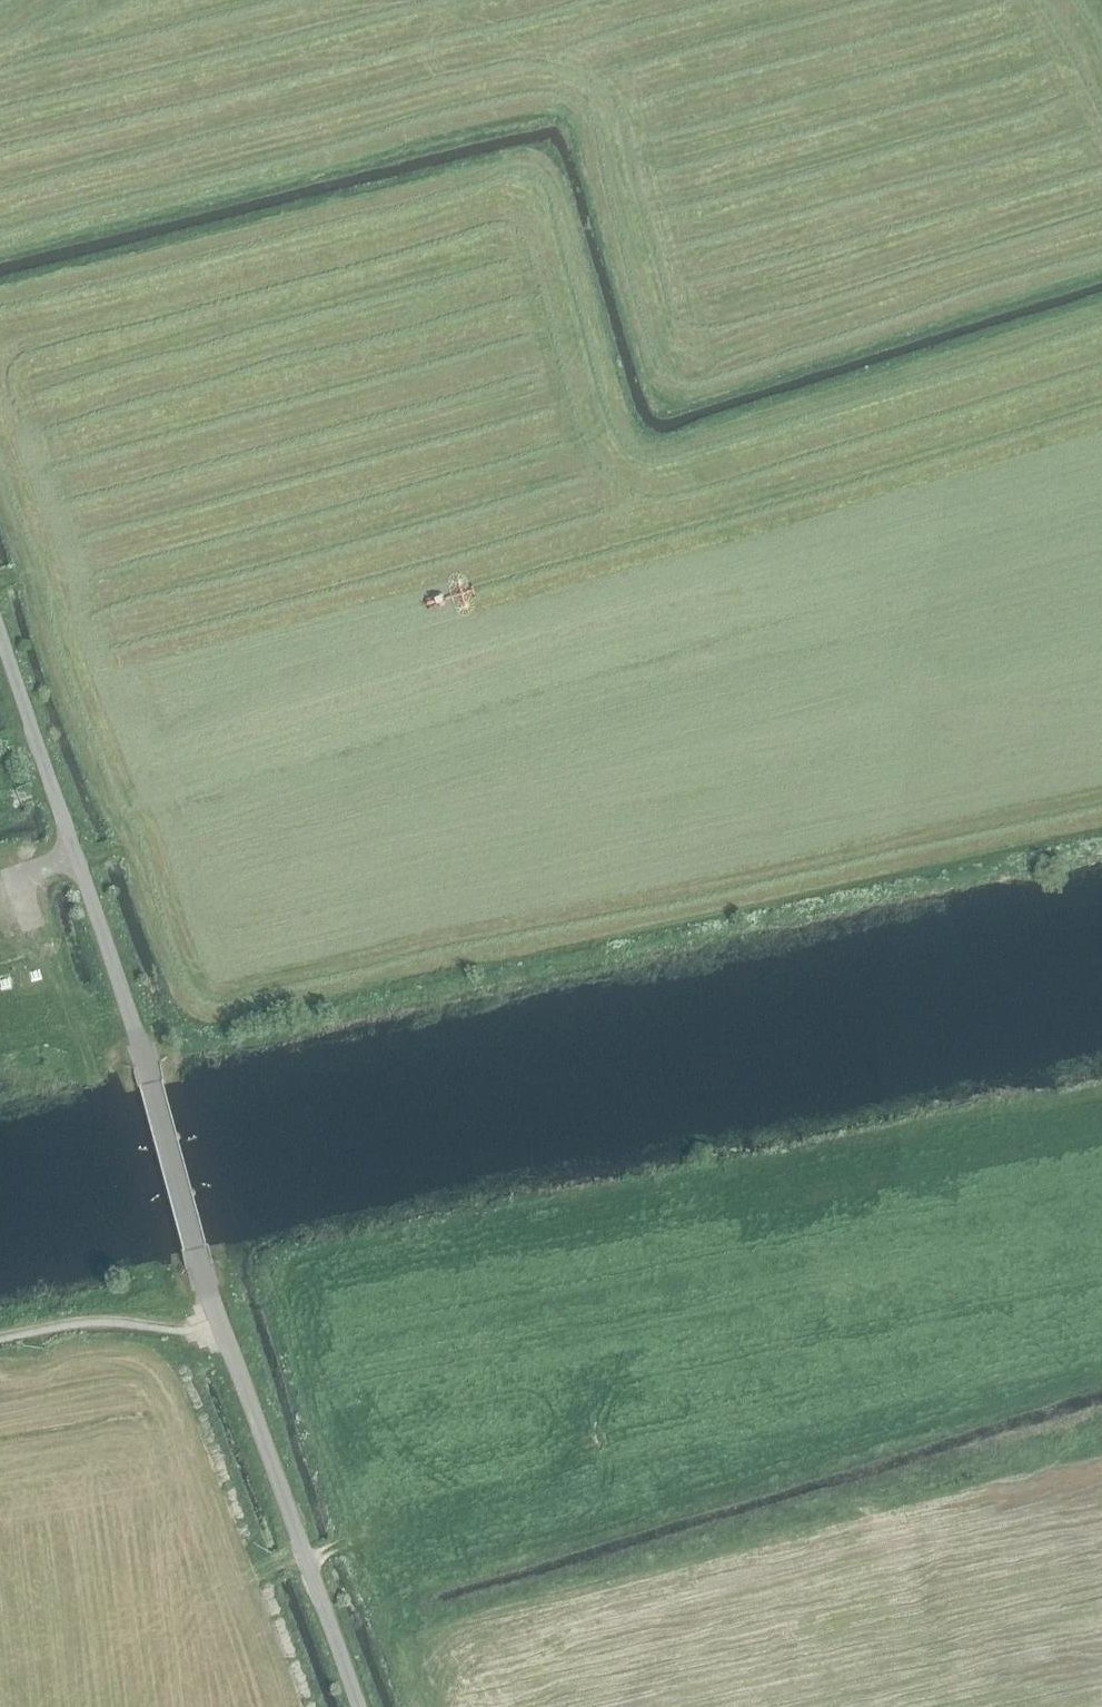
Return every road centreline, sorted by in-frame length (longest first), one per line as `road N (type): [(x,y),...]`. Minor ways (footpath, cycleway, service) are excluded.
road 1 (unclassified): [(353,1706),(205,1278),(0,622)]

